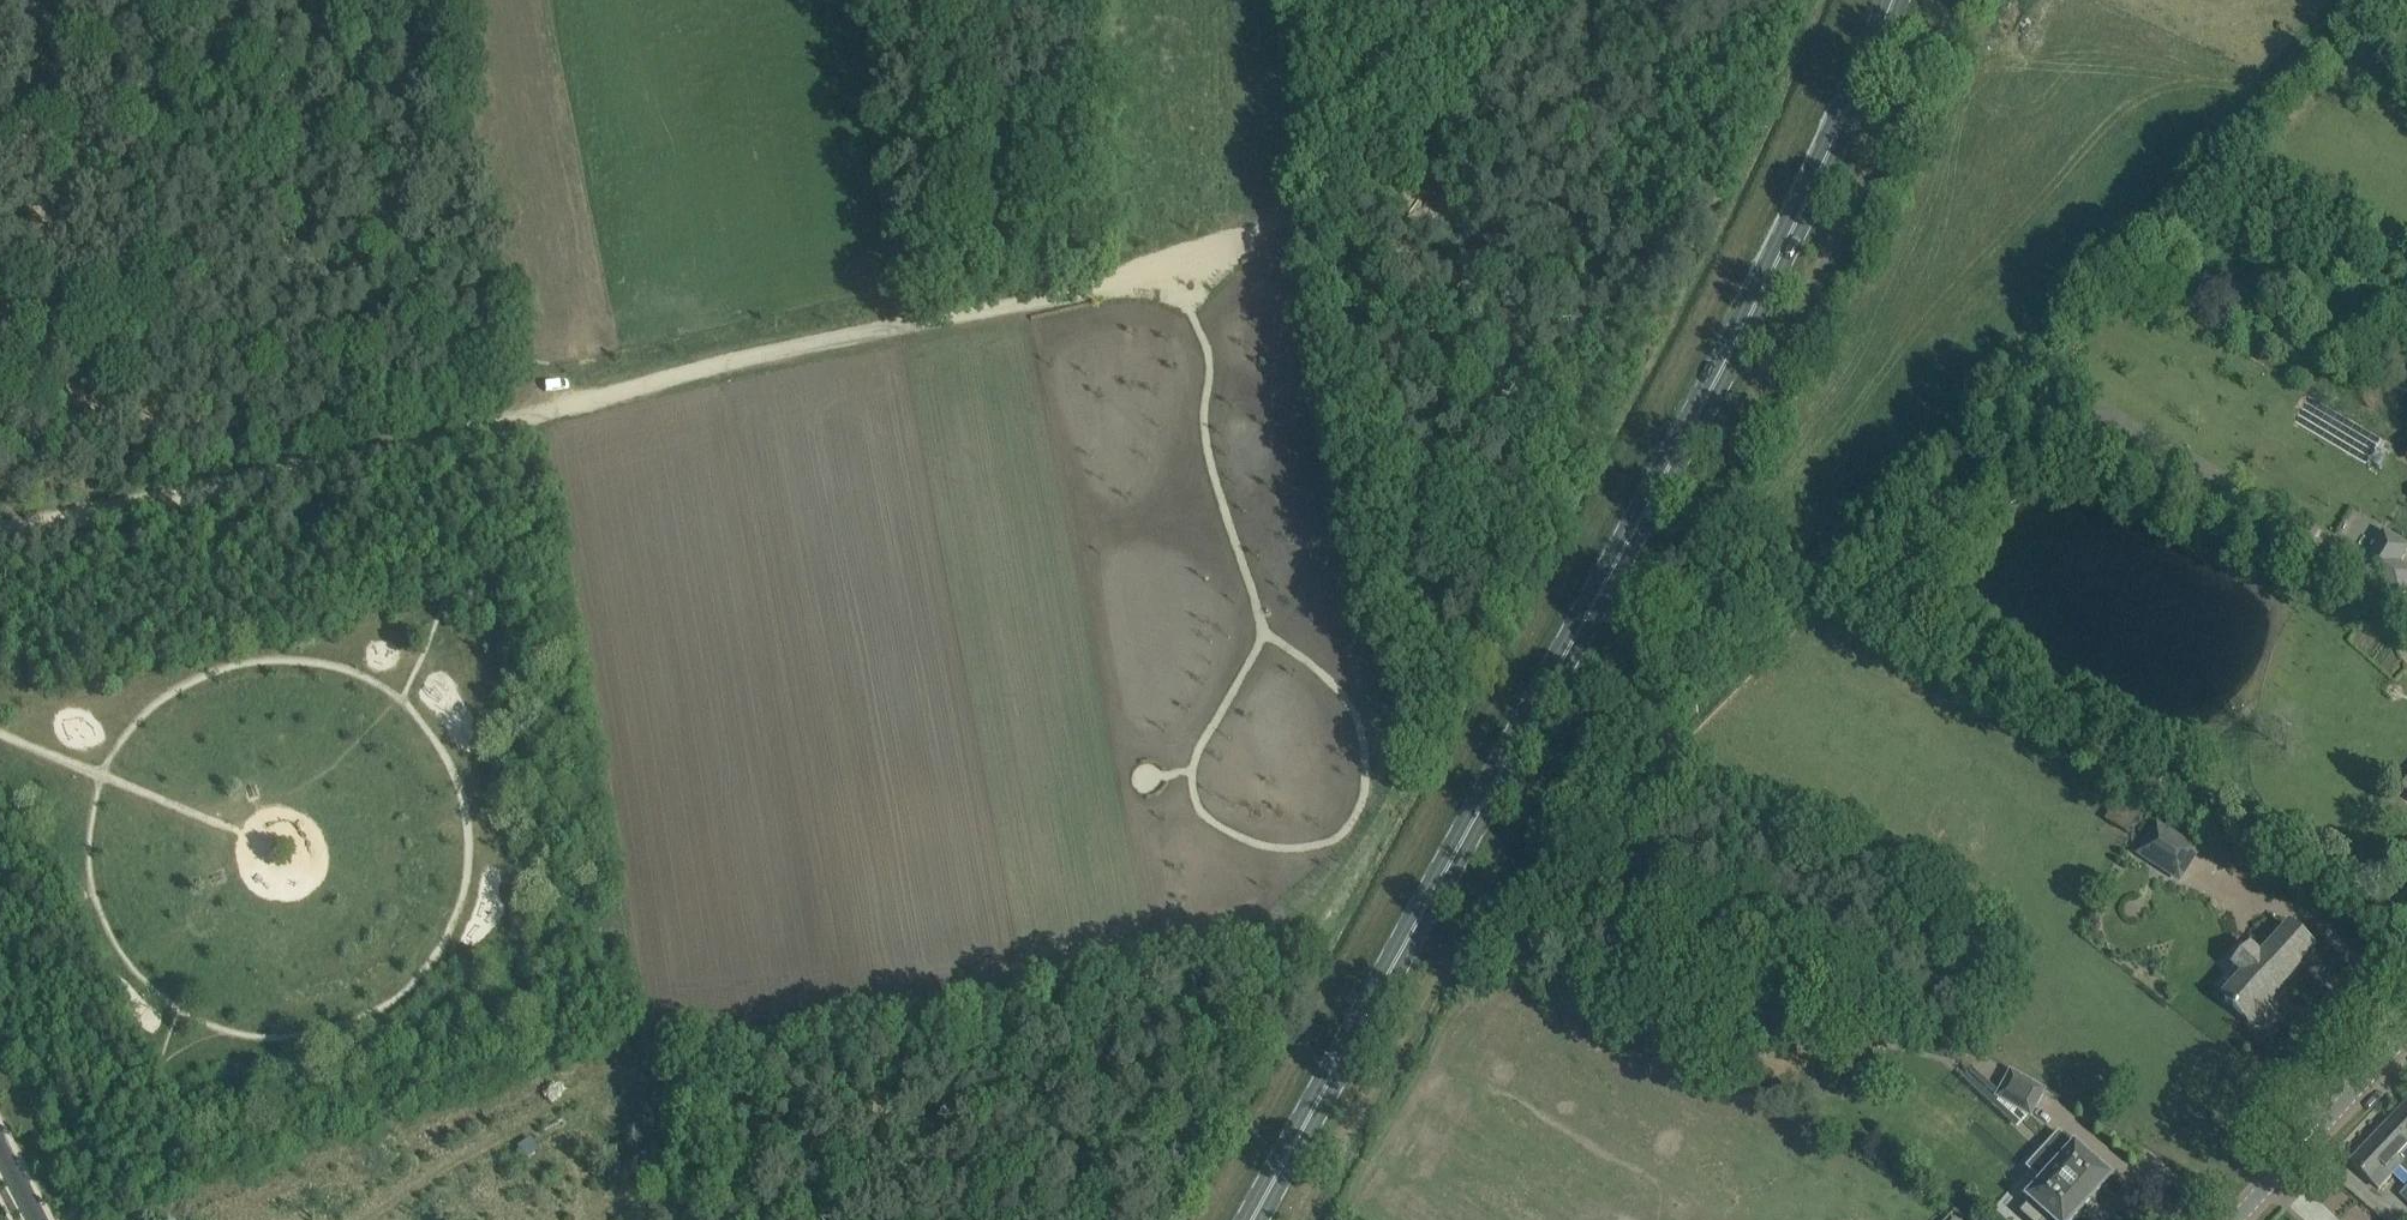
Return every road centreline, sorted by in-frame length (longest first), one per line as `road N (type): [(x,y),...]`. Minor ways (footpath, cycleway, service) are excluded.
road 1 (primary): [(1252,1219),(1673,461),(1788,237),(1894,0)]
road 2 (track): [(1010,308),(640,379),(496,423)]
road 3 (track): [(496,423),(0,536)]
road 4 (tertiary): [(2243,1219),(2406,1040)]

